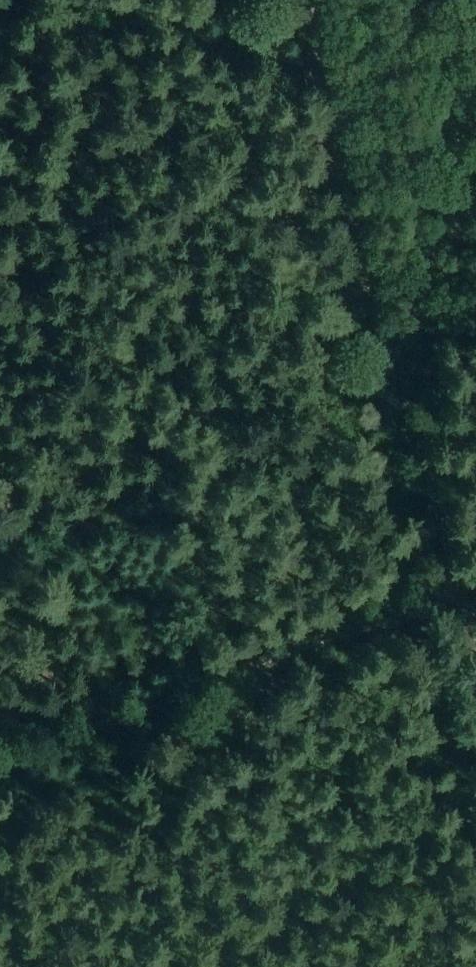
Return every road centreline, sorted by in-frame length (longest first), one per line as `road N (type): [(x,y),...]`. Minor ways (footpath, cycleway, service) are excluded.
road 1 (track): [(308,0),(459,580)]
road 2 (track): [(0,762),(459,580)]

